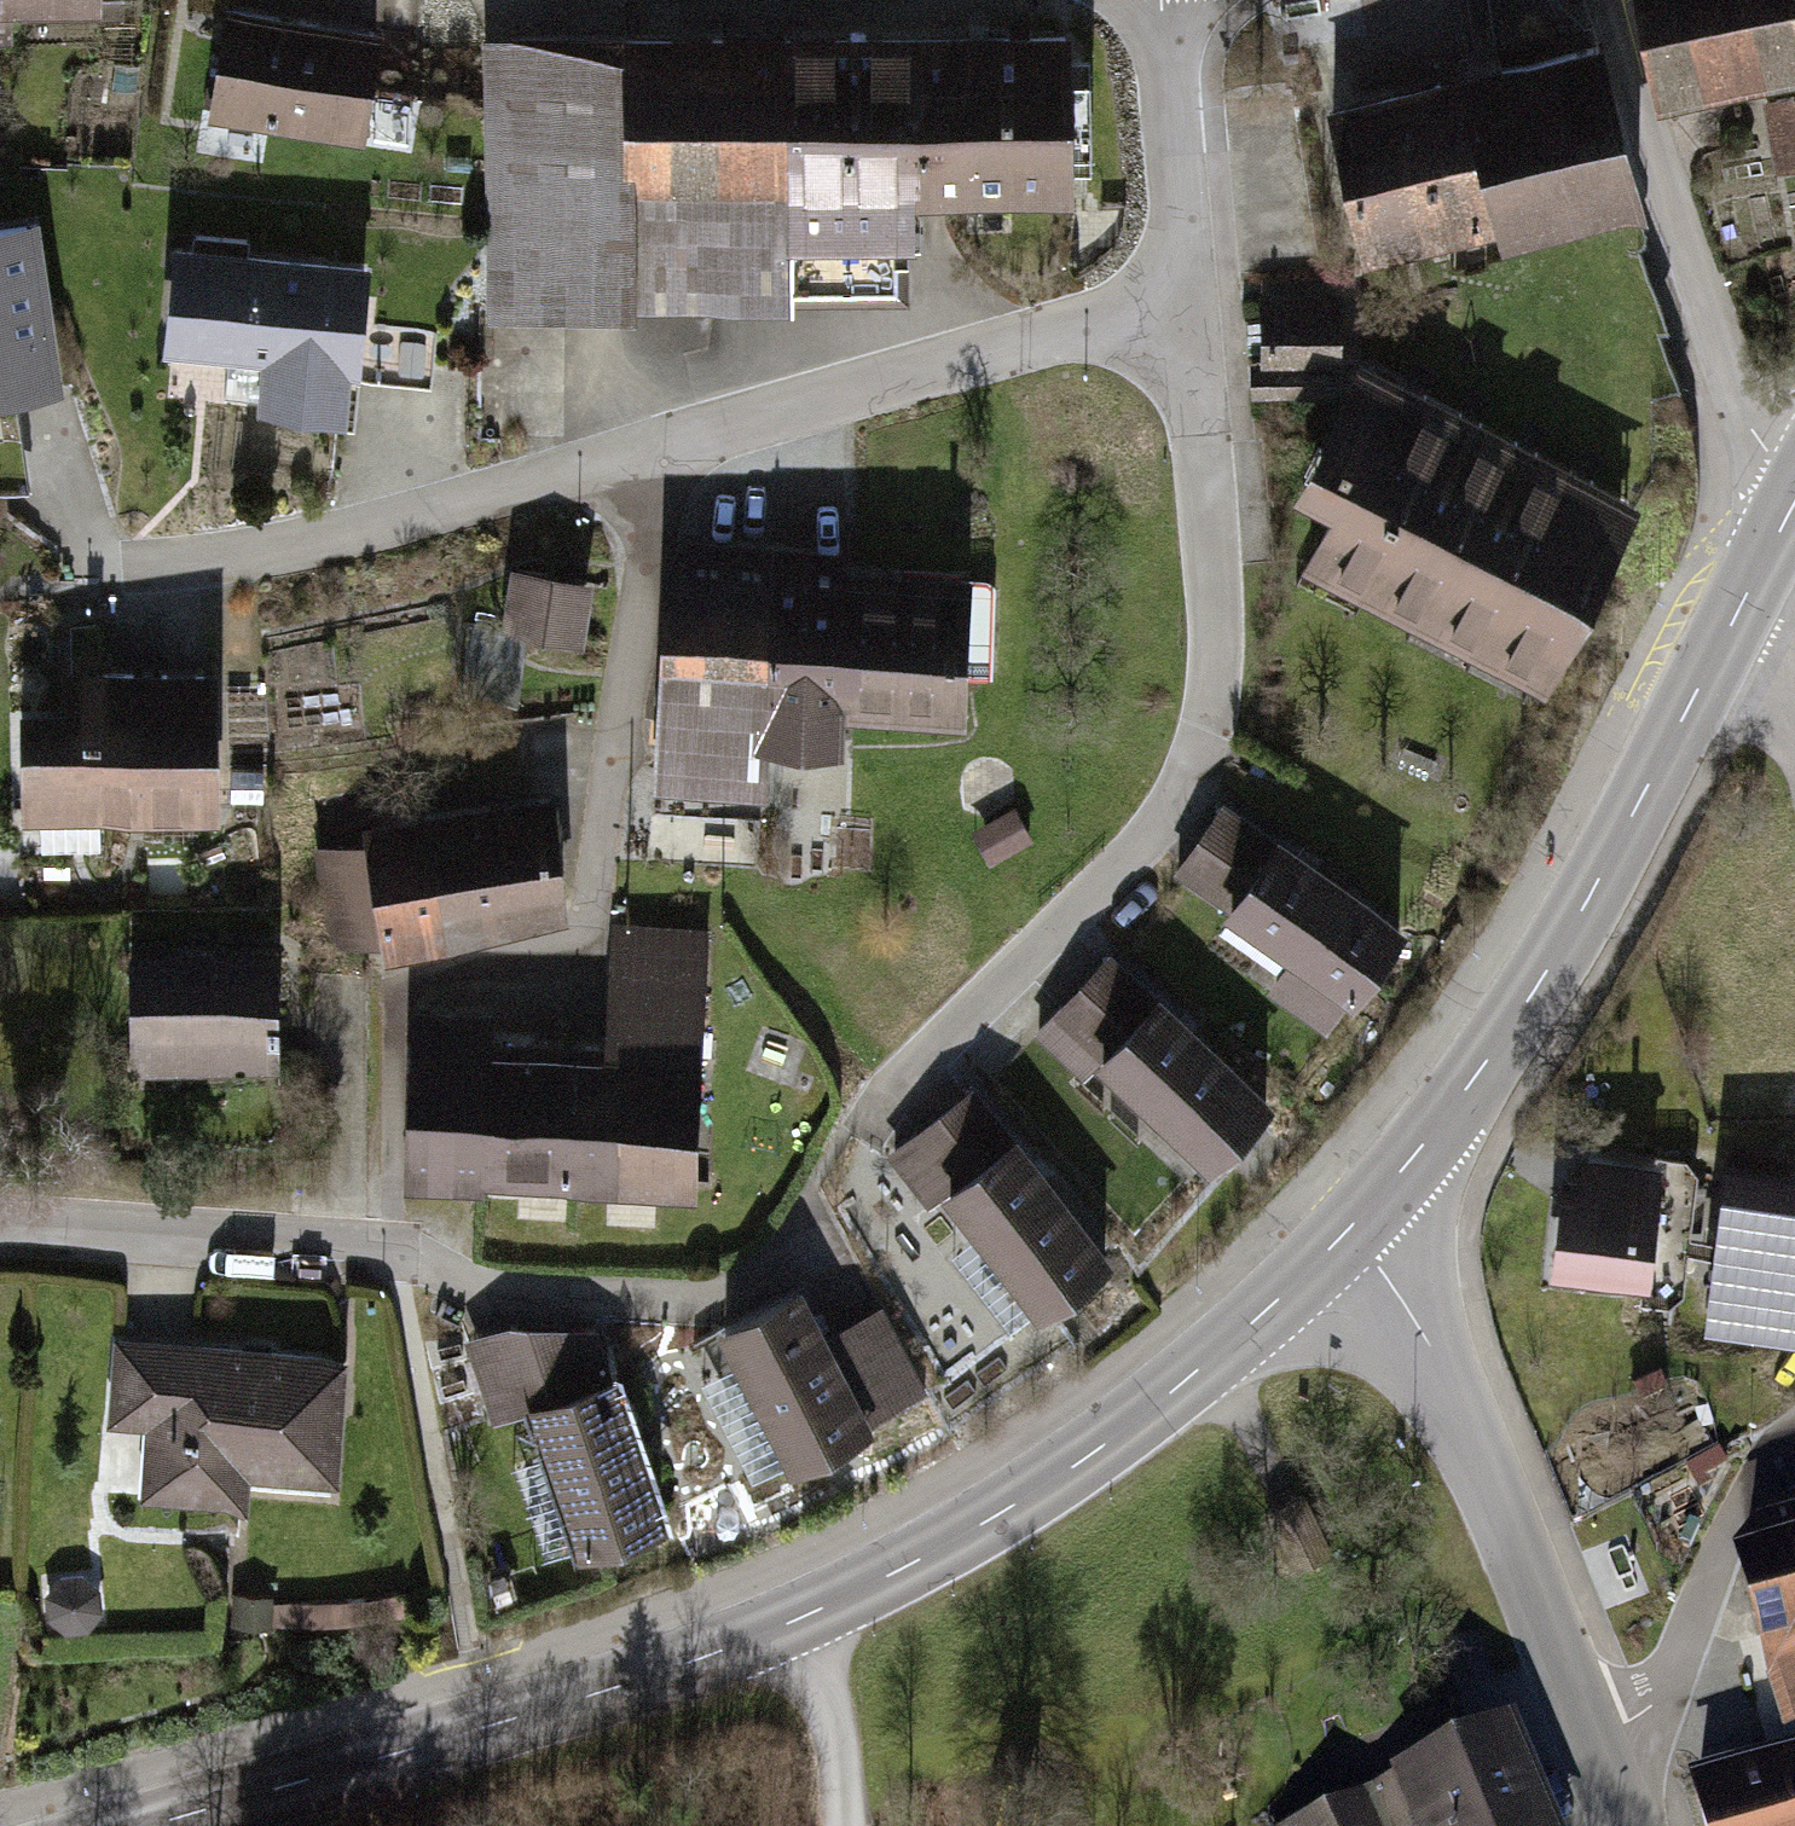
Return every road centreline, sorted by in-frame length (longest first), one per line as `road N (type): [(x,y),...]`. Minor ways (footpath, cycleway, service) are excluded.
road 1 (secondary): [(162,1825),(487,1730),(807,1616),(1037,1494),(1196,1374),(1350,1230)]
road 2 (residential): [(1184,291),(658,445),(136,576)]
road 3 (residential): [(1184,291),(1218,633),(1201,741),(1149,835),(873,1101)]
road 4 (secondary): [(1350,1230),(1461,1097),(1550,969),(1721,647)]
road 5 (tertiary): [(1589,1736),(1423,1336),(1350,1230)]
road 6 (residential): [(1603,0),(1757,441),(1794,476)]
road 7 (residential): [(0,1232),(390,1250)]
road 8 (residential): [(1589,1736),(1666,1692),(1743,1510),(1794,1443)]
road 9 (residential): [(1161,0),(1184,291)]
road 10 (track): [(838,1825),(807,1616)]
road 11 (secondary): [(1721,647),(1794,503)]

